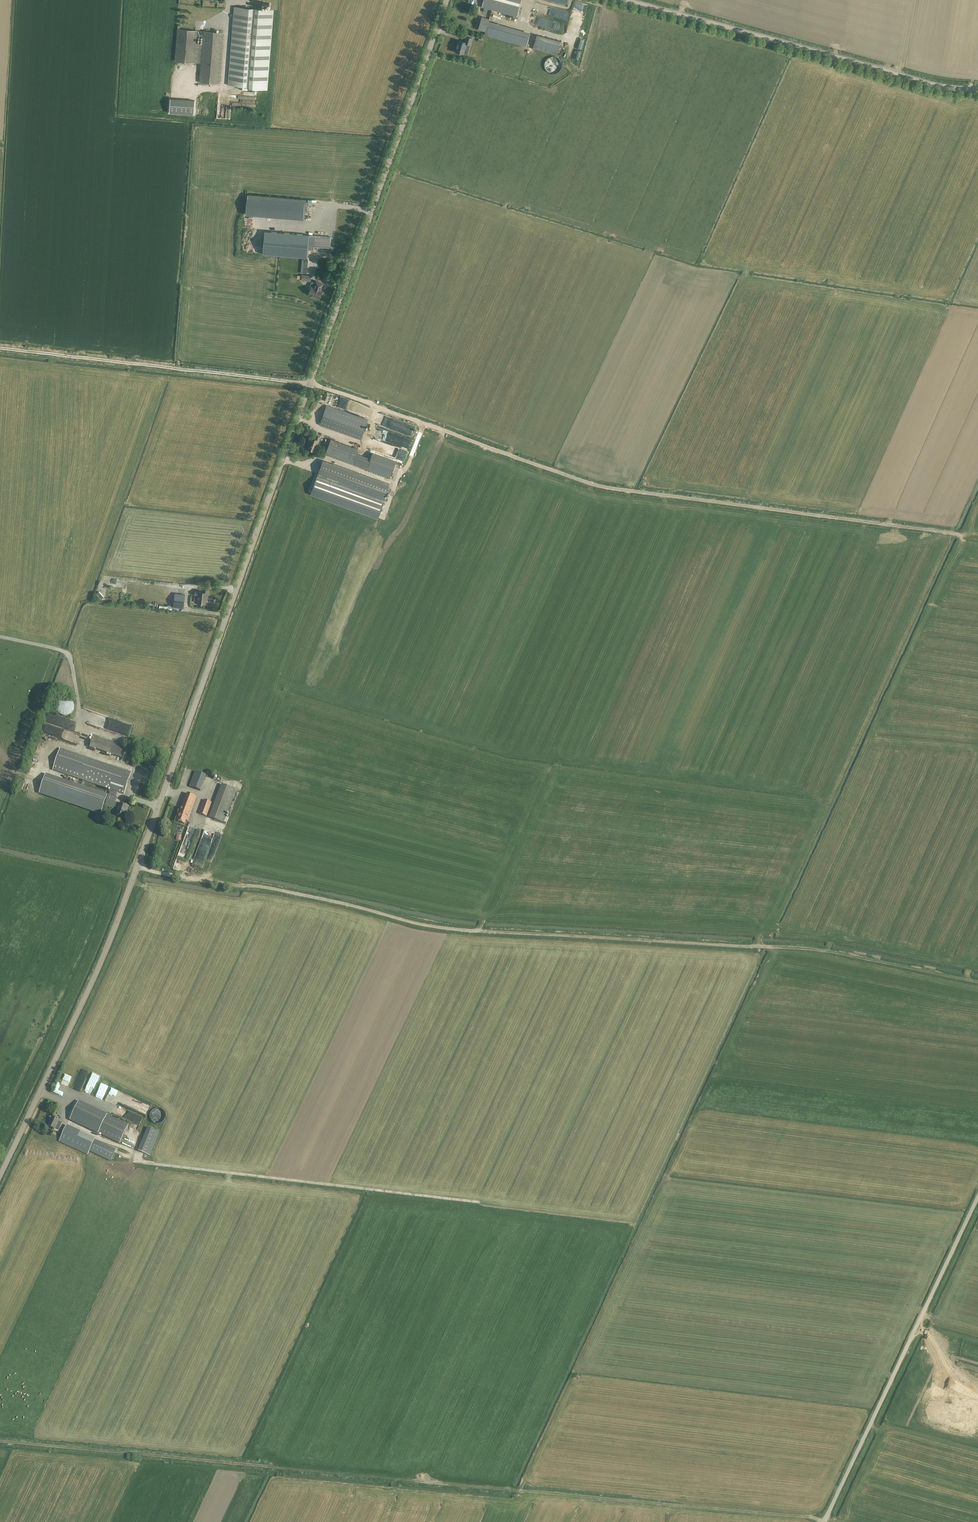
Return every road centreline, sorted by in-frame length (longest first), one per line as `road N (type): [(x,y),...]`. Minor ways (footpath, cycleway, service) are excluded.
road 1 (tertiary): [(0,1176),(138,869),(450,0)]
road 2 (track): [(977,980),(809,948),(429,926),(138,869)]
road 3 (track): [(0,1439),(825,1519)]
road 4 (track): [(960,535),(596,485),(309,382)]
road 5 (unclassified): [(977,93),(914,83),(625,0)]
road 6 (unclassified): [(824,1521),(977,1197)]
road 7 (track): [(0,347),(309,382)]

